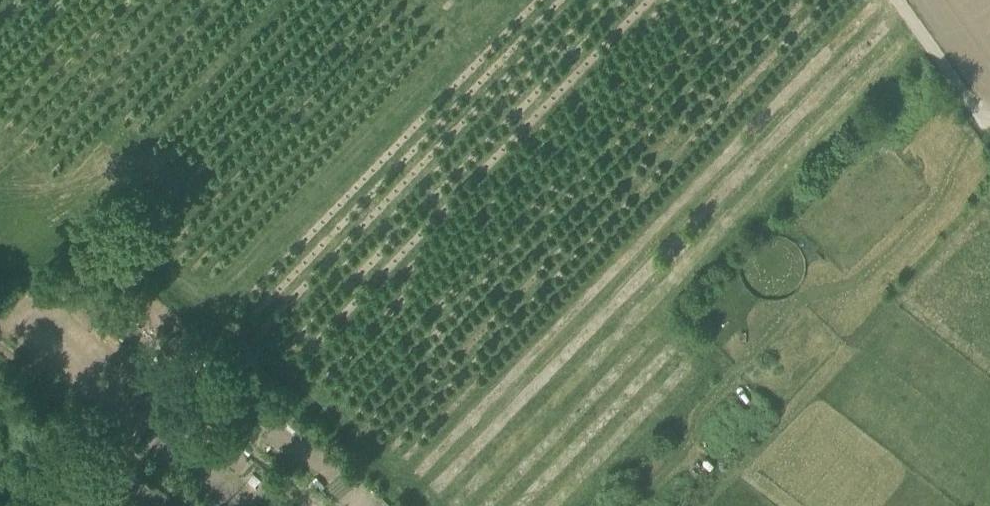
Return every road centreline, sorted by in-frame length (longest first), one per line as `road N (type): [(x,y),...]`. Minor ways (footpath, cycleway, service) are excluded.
road 1 (track): [(898,0),(984,125),(989,121)]

